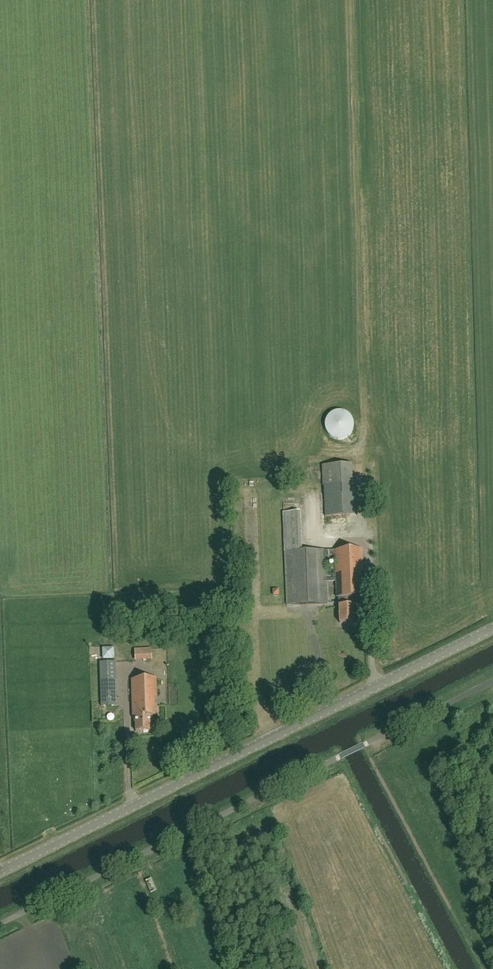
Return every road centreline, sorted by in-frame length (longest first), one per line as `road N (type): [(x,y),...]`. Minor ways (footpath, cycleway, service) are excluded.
road 1 (unclassified): [(0,871),(492,628)]
road 2 (unclassified): [(0,924),(492,681)]
road 3 (track): [(350,0),(361,533)]

